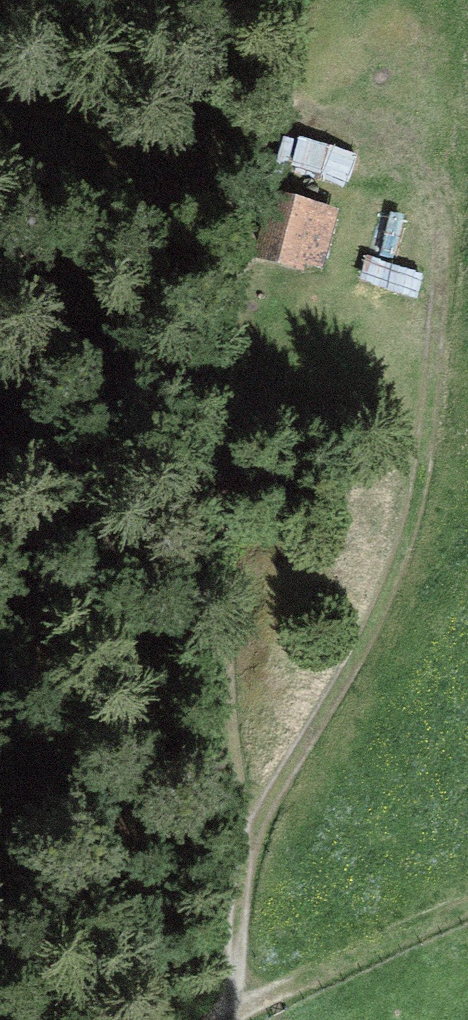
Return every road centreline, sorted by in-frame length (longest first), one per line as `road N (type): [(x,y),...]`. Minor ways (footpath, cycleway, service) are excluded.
road 1 (track): [(241,829),(203,440),(221,147),(272,0)]
road 2 (track): [(219,1004),(241,829),(355,635),(409,464),(422,247)]

